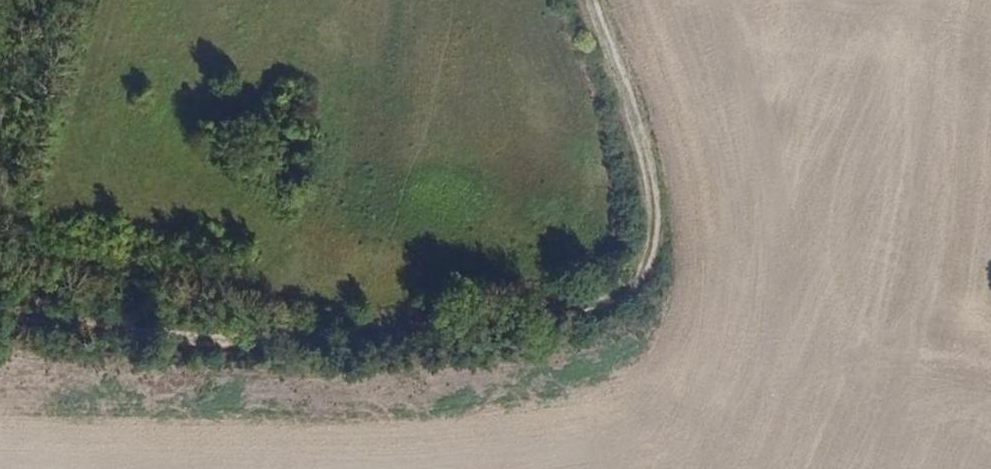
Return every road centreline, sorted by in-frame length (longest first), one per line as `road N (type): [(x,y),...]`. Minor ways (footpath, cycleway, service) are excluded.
road 1 (track): [(585,0),(647,195),(644,267),(605,297),(570,313),(288,345),(0,328)]

